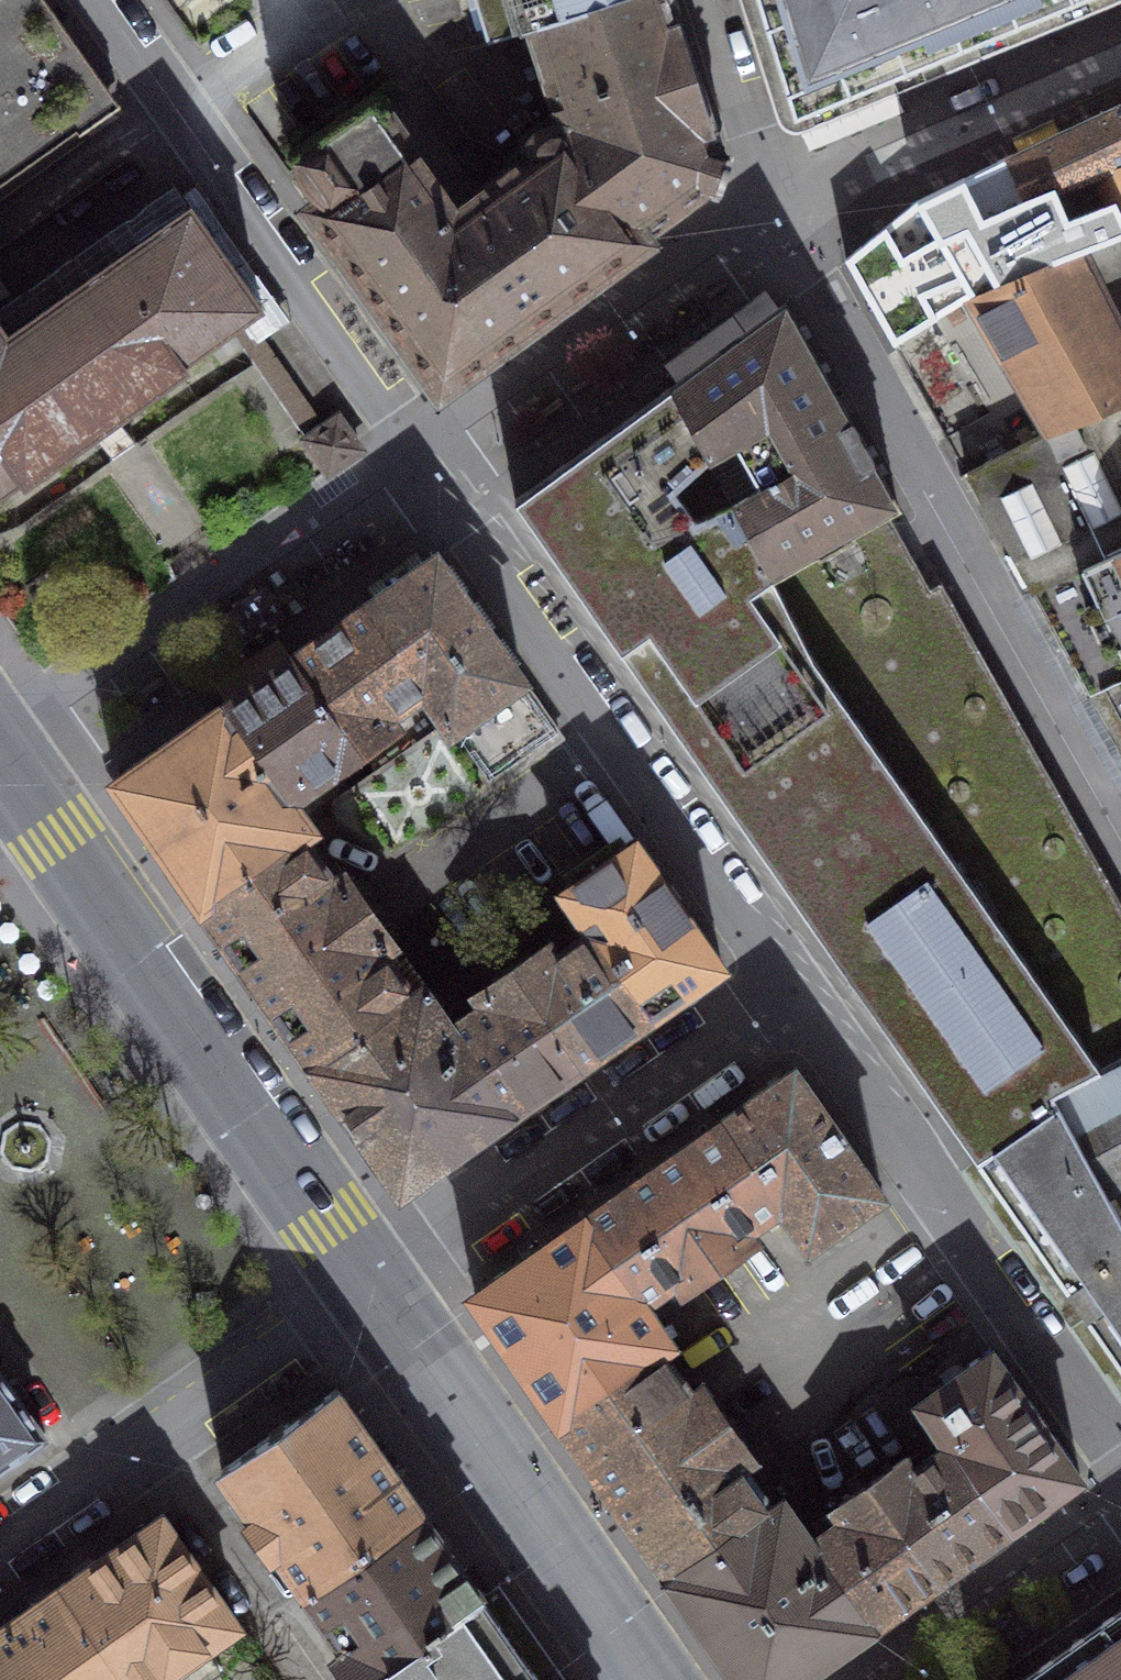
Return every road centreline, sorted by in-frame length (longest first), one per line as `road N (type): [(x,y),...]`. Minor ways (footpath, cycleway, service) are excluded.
road 1 (residential): [(1120,833),(782,231)]
road 2 (residential): [(800,1011),(438,481)]
road 3 (residential): [(17,777),(373,1307)]
road 4 (residential): [(109,0),(438,481)]
road 5 (residential): [(1120,1461),(800,1011)]
road 6 (residential): [(373,1307),(800,1011)]
road 7 (residential): [(438,481),(17,777)]
road 8 (residential): [(373,1307),(640,1679)]
road 9 (residential): [(0,1557),(373,1307)]
road 10 (residential): [(782,231),(438,481)]
road 11 (residential): [(906,1679),(1120,1528)]
road 12 (residential): [(709,0),(782,231)]

